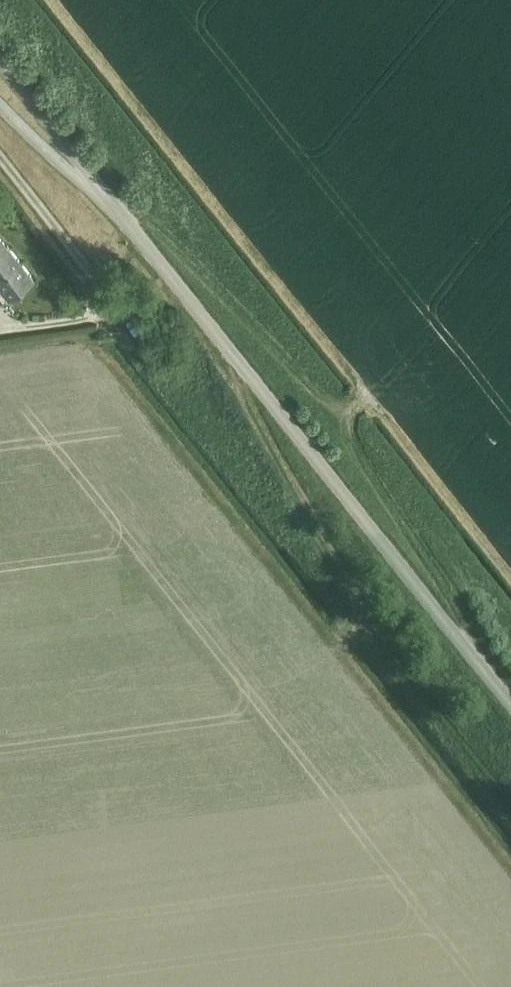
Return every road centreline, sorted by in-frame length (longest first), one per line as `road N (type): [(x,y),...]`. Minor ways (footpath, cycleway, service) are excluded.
road 1 (unclassified): [(510,707),(102,196)]
road 2 (track): [(110,206),(158,230),(340,417),(450,603),(468,653)]
road 3 (unclassified): [(0,161),(111,305),(87,320)]
road 4 (unclassified): [(102,196),(0,65)]
road 5 (unclassified): [(102,196),(0,107)]

